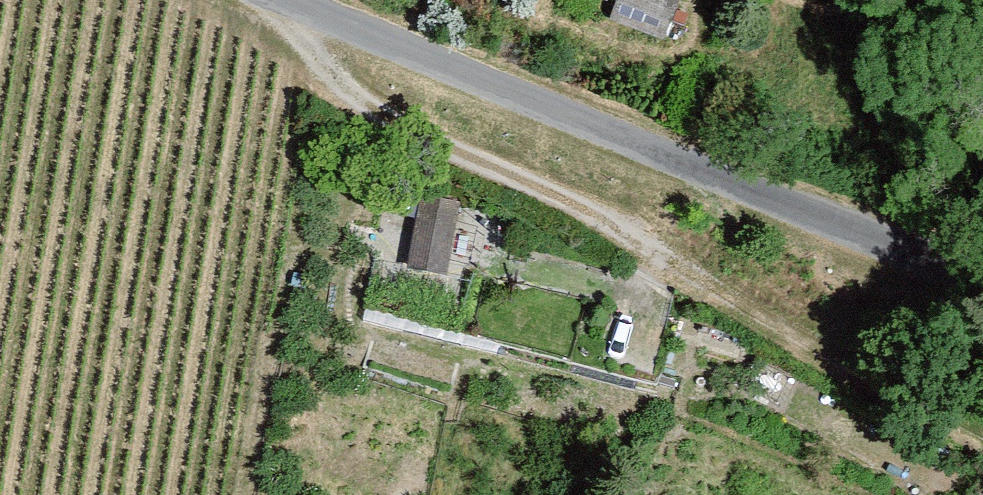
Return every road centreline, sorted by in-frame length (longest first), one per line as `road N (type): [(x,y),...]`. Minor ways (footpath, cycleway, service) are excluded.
road 1 (track): [(982,432),(348,81),(305,38),(303,1)]
road 2 (unclassified): [(982,283),(302,0)]

